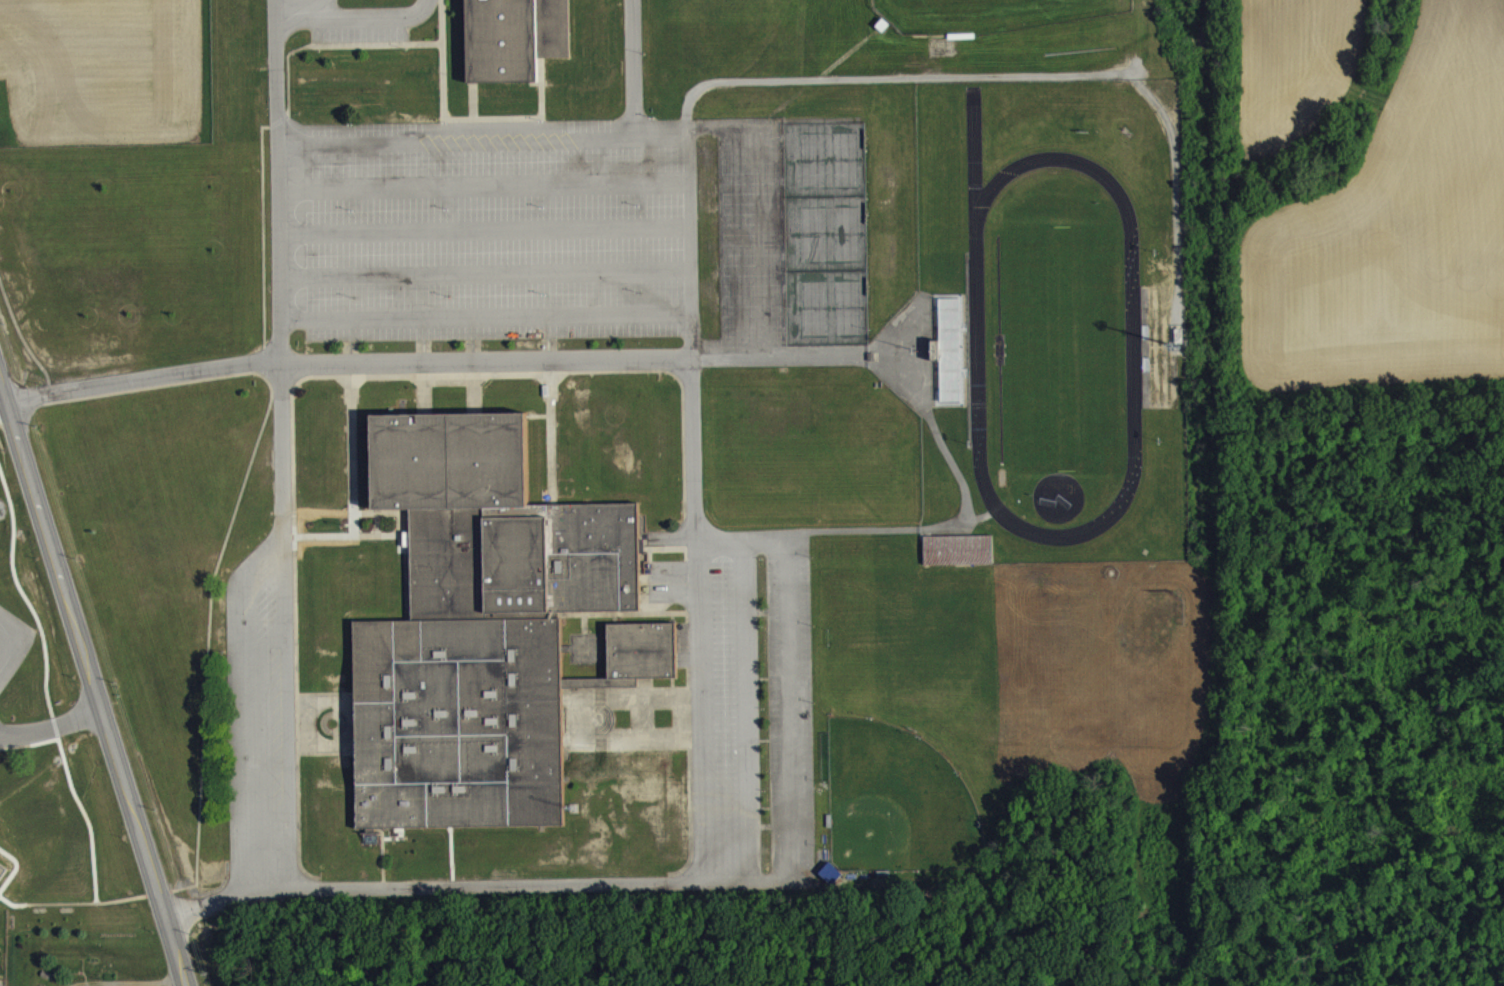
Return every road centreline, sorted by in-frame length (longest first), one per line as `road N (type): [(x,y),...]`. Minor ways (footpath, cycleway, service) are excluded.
road 1 (tertiary): [(0,383),(185,985)]

